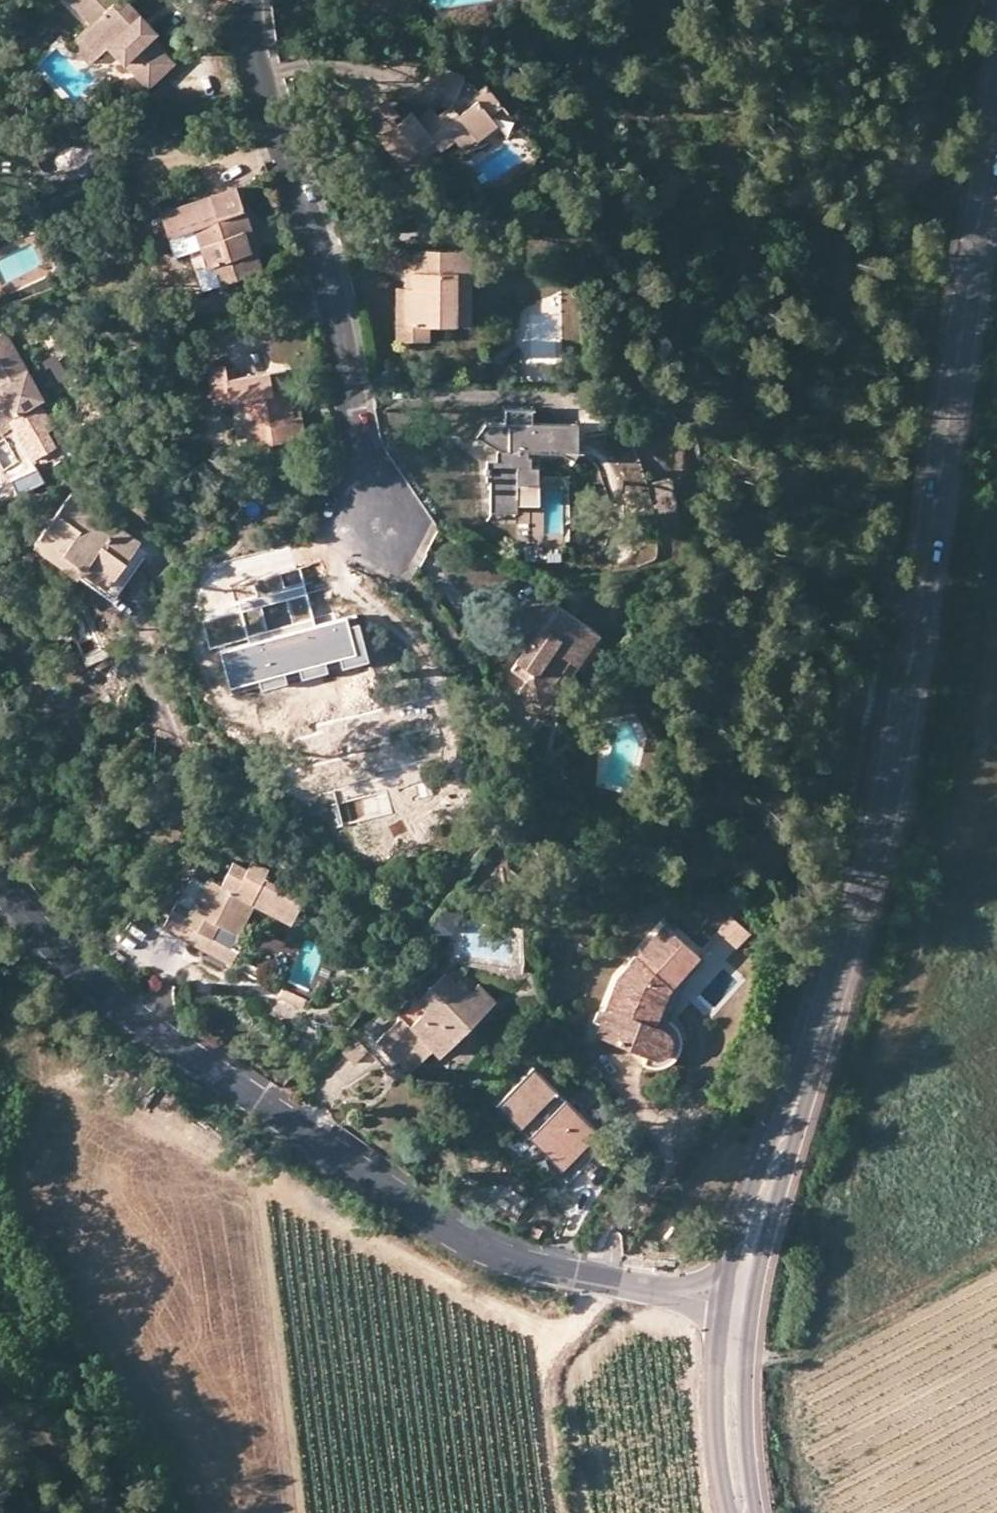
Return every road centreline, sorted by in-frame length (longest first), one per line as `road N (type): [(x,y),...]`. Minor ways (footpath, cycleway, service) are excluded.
road 1 (tertiary): [(738,1304),(752,1235),(811,1058),(893,765),(996,86)]
road 2 (residential): [(738,1304),(534,1266),(474,1245),(130,1015),(0,885)]
road 3 (track): [(594,1279),(578,1315),(513,1317),(61,1064)]
road 4 (residential): [(381,529),(358,450),(347,371),(251,62),(249,0)]
road 5 (tertiary): [(743,1512),(731,1408),(738,1304)]

